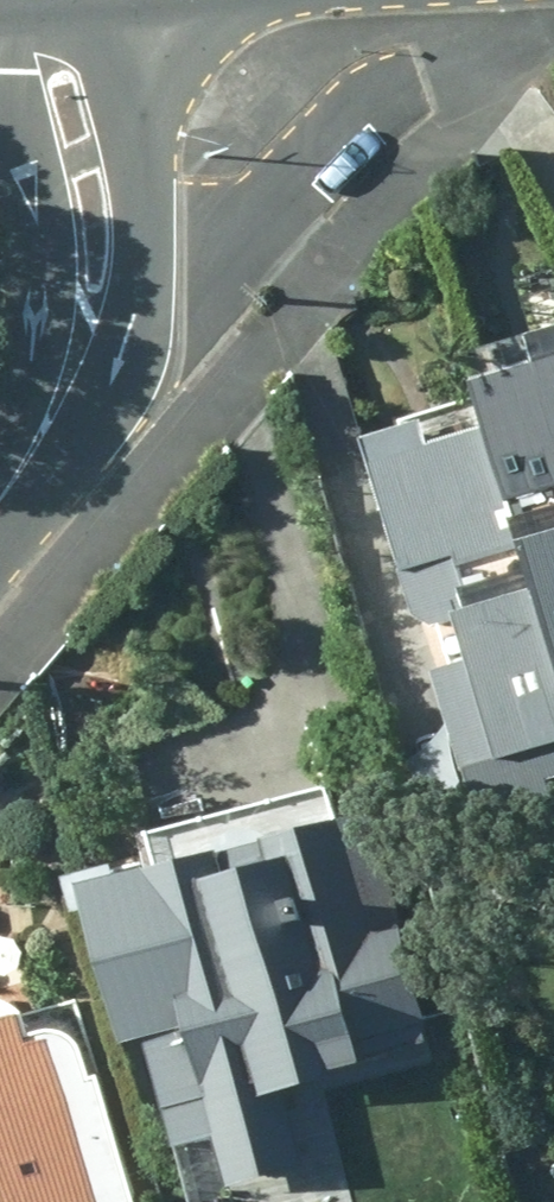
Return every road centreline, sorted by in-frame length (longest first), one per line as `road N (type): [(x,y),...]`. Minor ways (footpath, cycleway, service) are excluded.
road 1 (residential): [(104,0),(143,210),(147,270),(136,329),(100,403),(0,513)]
road 2 (residential): [(0,433),(35,328),(43,220),(0,44)]

